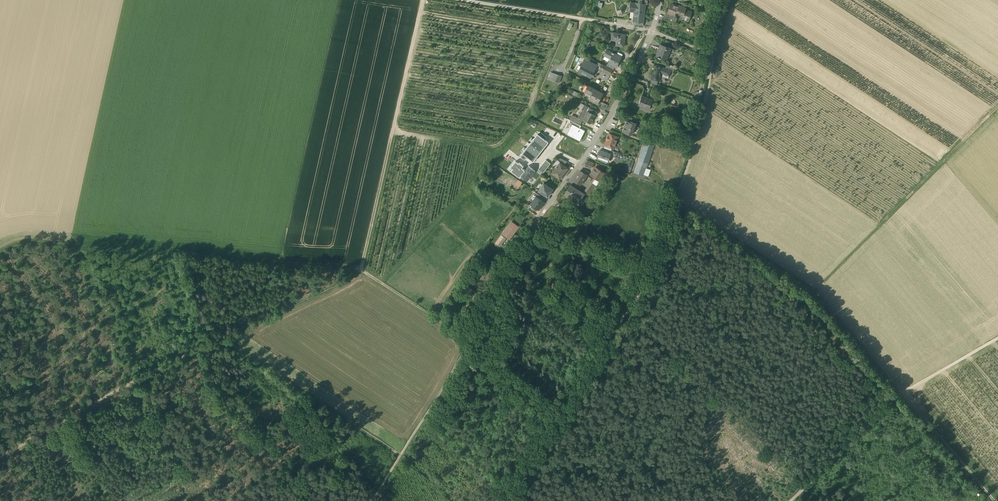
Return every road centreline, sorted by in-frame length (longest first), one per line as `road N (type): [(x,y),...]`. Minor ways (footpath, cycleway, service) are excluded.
road 1 (track): [(361,272),(136,380),(0,458)]
road 2 (track): [(361,272),(19,238),(0,249)]
road 3 (track): [(508,500),(655,264),(675,201)]
road 4 (track): [(371,500),(523,263),(538,221)]
road 5 (track): [(423,0),(361,272)]
road 6 (track): [(813,293),(991,500)]
road 7 (track): [(997,338),(899,394),(790,500)]
road 8 (track): [(997,108),(813,293)]
road 9 (residential): [(660,0),(600,133),(538,221)]
road 10 (track): [(400,456),(222,340)]
road 11 (track): [(725,0),(675,201)]
road 12 (track): [(652,32),(466,0)]
road 13 (track): [(675,201),(813,293)]
road 14 (track): [(471,342),(361,272)]

